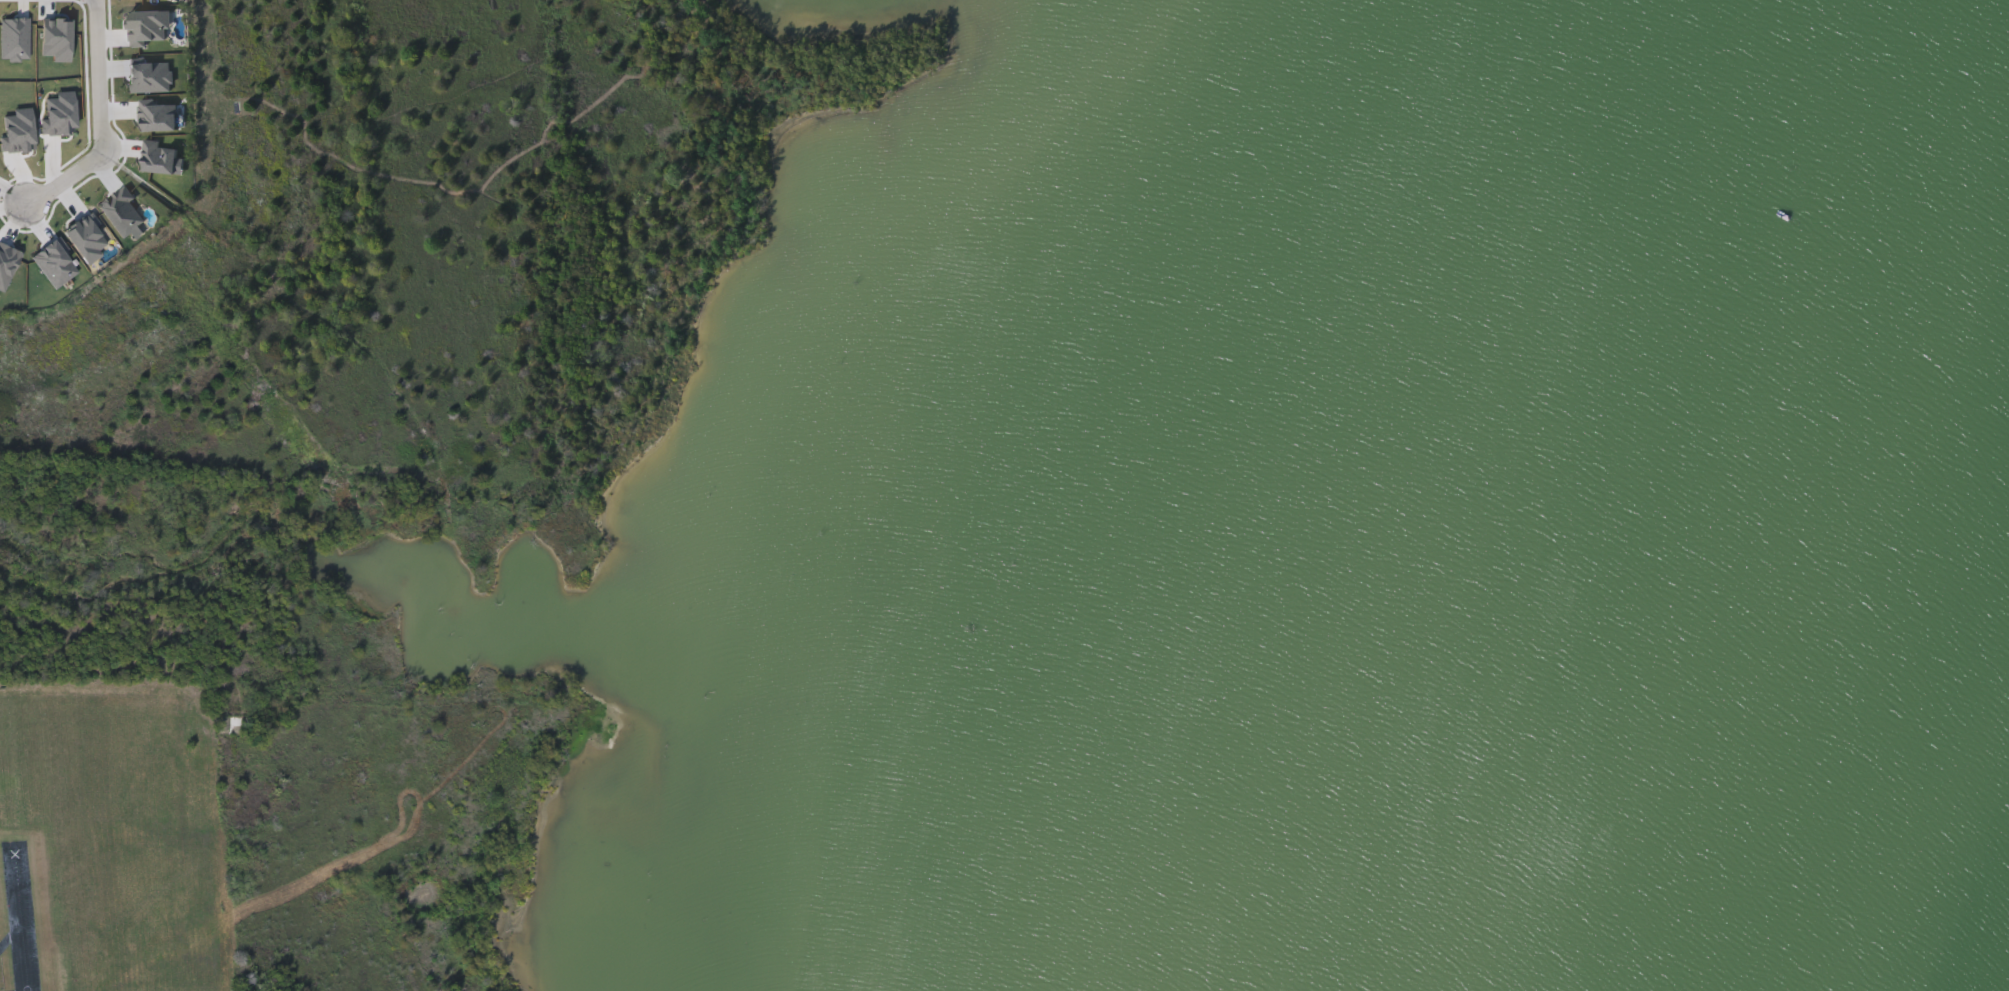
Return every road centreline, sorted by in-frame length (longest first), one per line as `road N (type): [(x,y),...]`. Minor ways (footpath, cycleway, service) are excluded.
road 1 (residential): [(97,0),(105,154),(29,206)]

